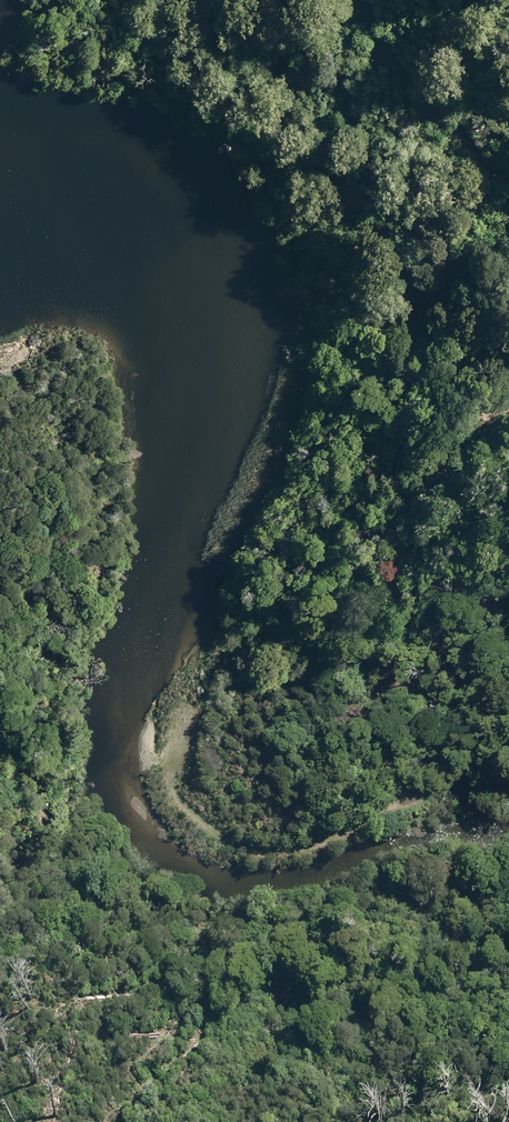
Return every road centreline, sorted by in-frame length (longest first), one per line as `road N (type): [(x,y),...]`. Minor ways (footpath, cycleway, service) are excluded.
road 1 (track): [(508,742),(302,843),(228,842),(182,809),(171,762),(184,688)]
road 2 (track): [(508,381),(482,391),(425,437),(403,511),(408,626),(461,697),(508,735)]
road 3 (track): [(343,0),(440,145),(446,183),(478,215),(508,223)]

